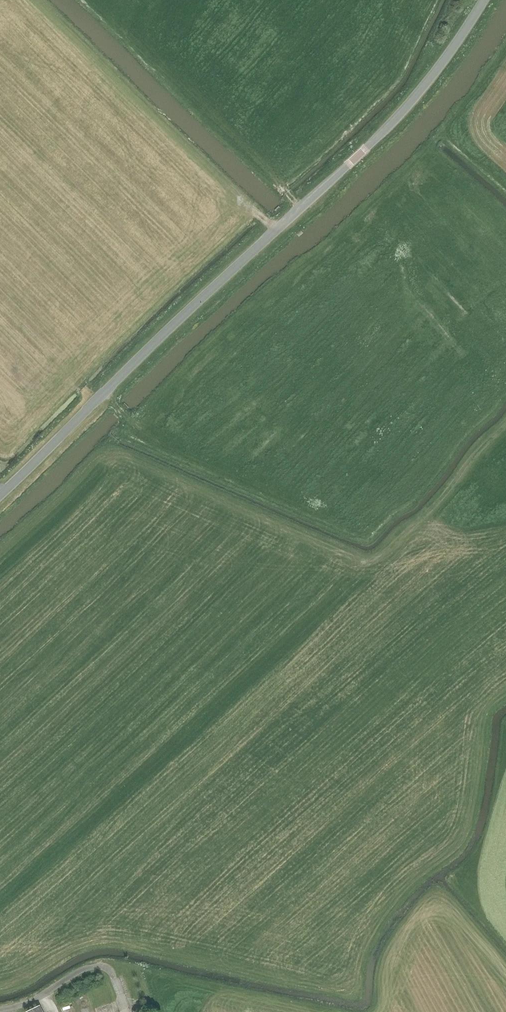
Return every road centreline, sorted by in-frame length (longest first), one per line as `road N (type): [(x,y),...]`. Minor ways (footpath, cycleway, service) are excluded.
road 1 (tertiary): [(0,496),(383,132),(484,0)]

